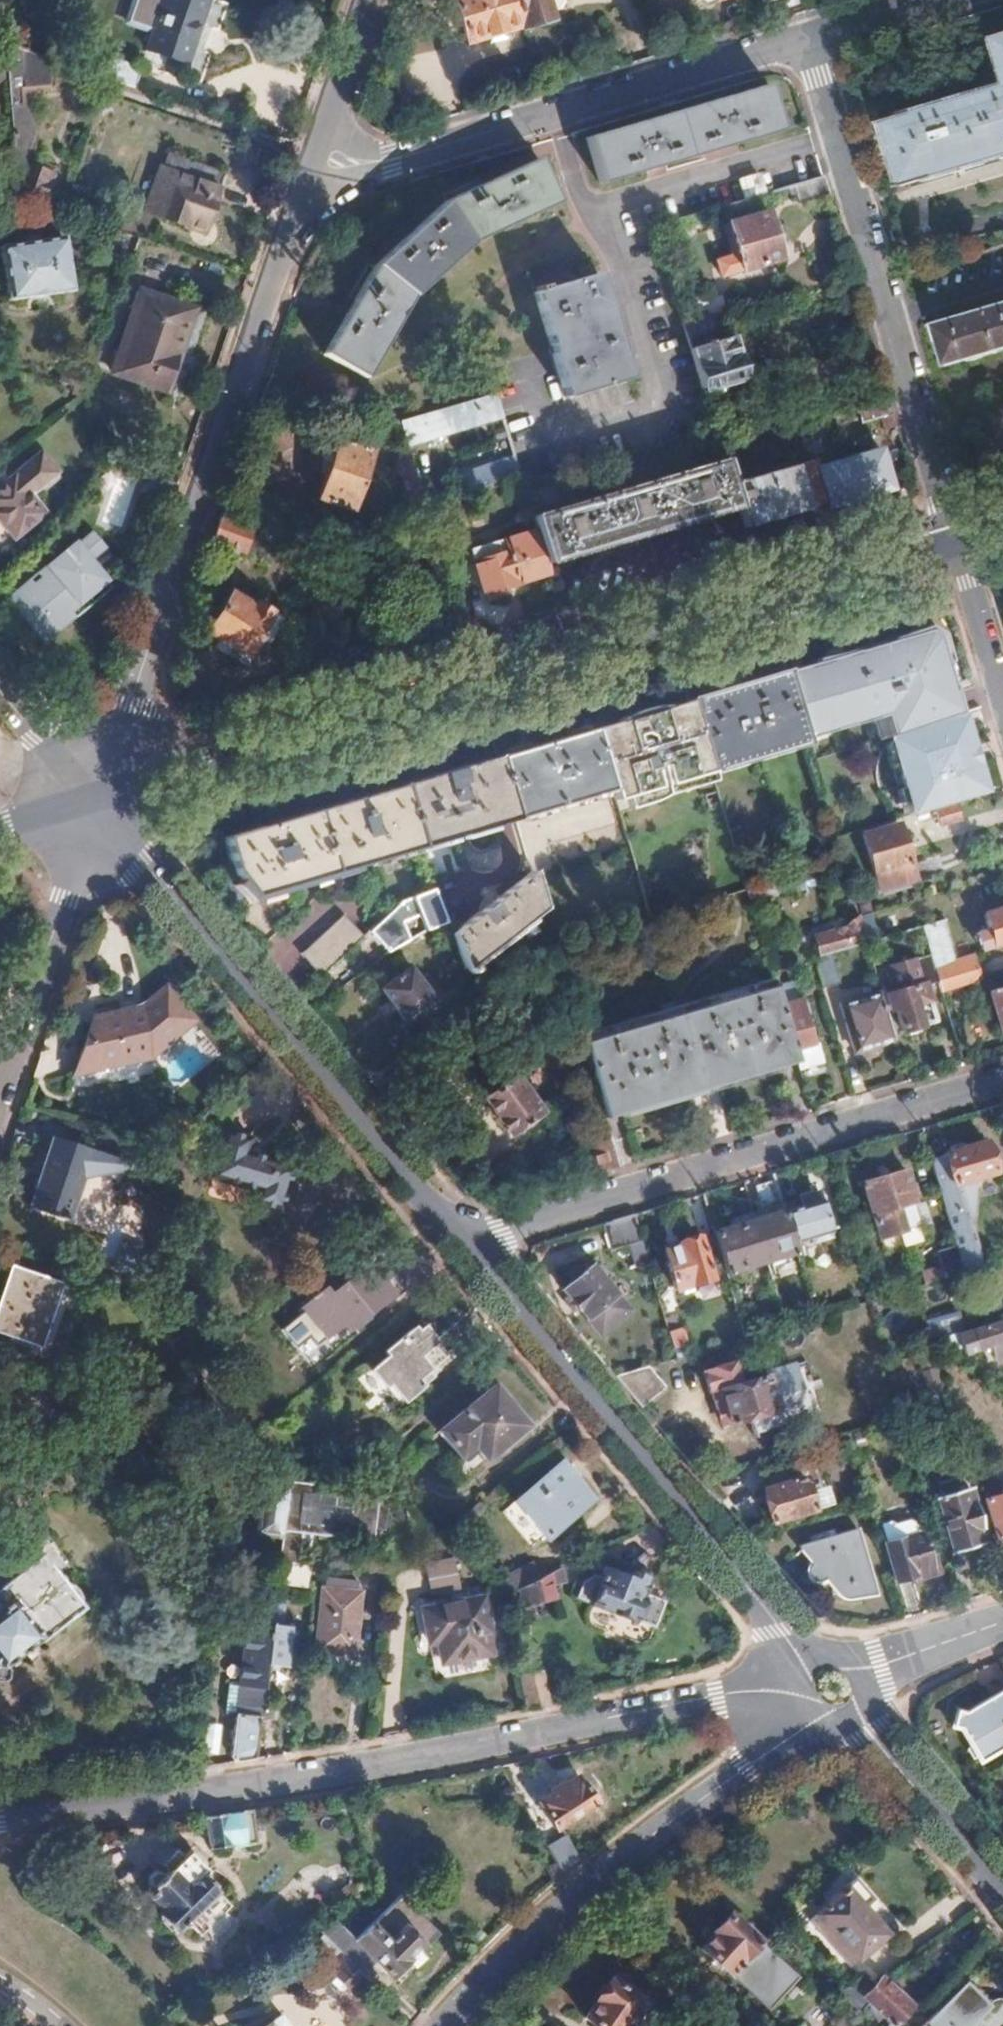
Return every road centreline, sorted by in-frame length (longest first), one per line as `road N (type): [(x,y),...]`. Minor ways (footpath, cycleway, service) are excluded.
road 1 (primary): [(961,538),(91,799)]
road 2 (residential): [(796,1686),(381,1761),(0,1818)]
road 3 (residential): [(91,799),(306,161)]
road 4 (residential): [(1002,1075),(454,1237)]
road 5 (residential): [(91,799),(454,1237)]
road 6 (residential): [(454,1237),(770,1630),(808,1659)]
road 7 (residential): [(809,36),(961,538)]
road 8 (residential): [(306,161),(351,166),(404,155),(809,36)]
road 9 (residential): [(443,2025),(578,1896),(814,1720)]
road 10 (residential): [(0,1090),(91,799)]
road 11 (residential): [(859,1715),(1002,1893)]
road 12 (residential): [(306,161),(361,0)]
road 13 (residential): [(961,538),(1002,690)]
road 14 (residential): [(1002,1619),(867,1671)]
road 15 (residential): [(91,799),(0,699)]
road 16 (residential): [(809,36),(930,0)]

